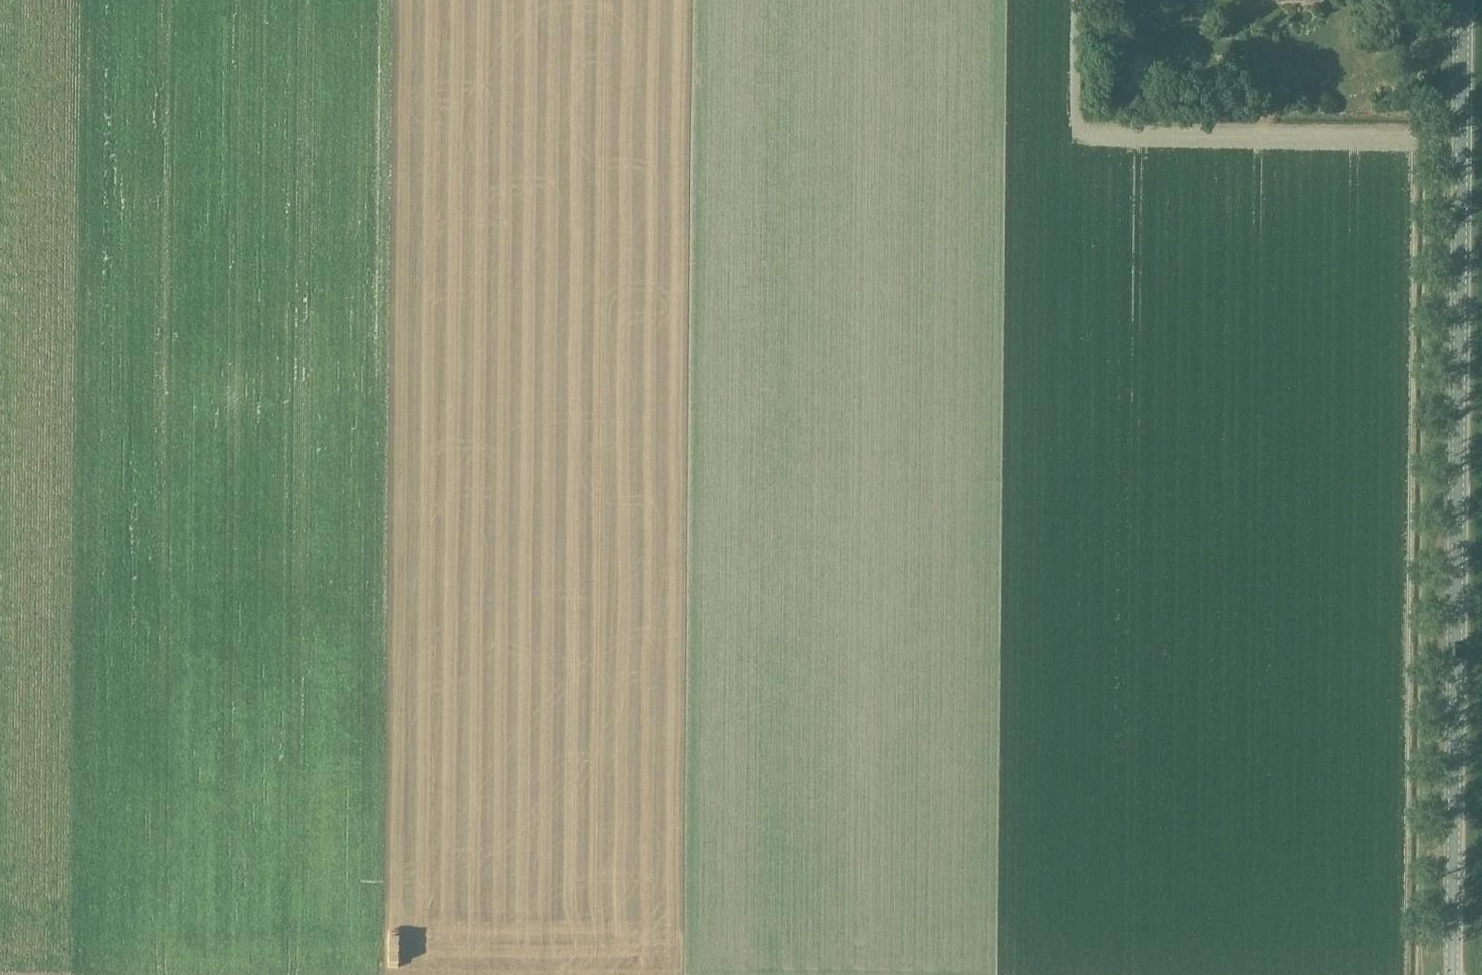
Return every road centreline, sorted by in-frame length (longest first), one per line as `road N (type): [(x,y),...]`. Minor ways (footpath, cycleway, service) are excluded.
road 1 (unclassified): [(1451,974),(1462,0)]

